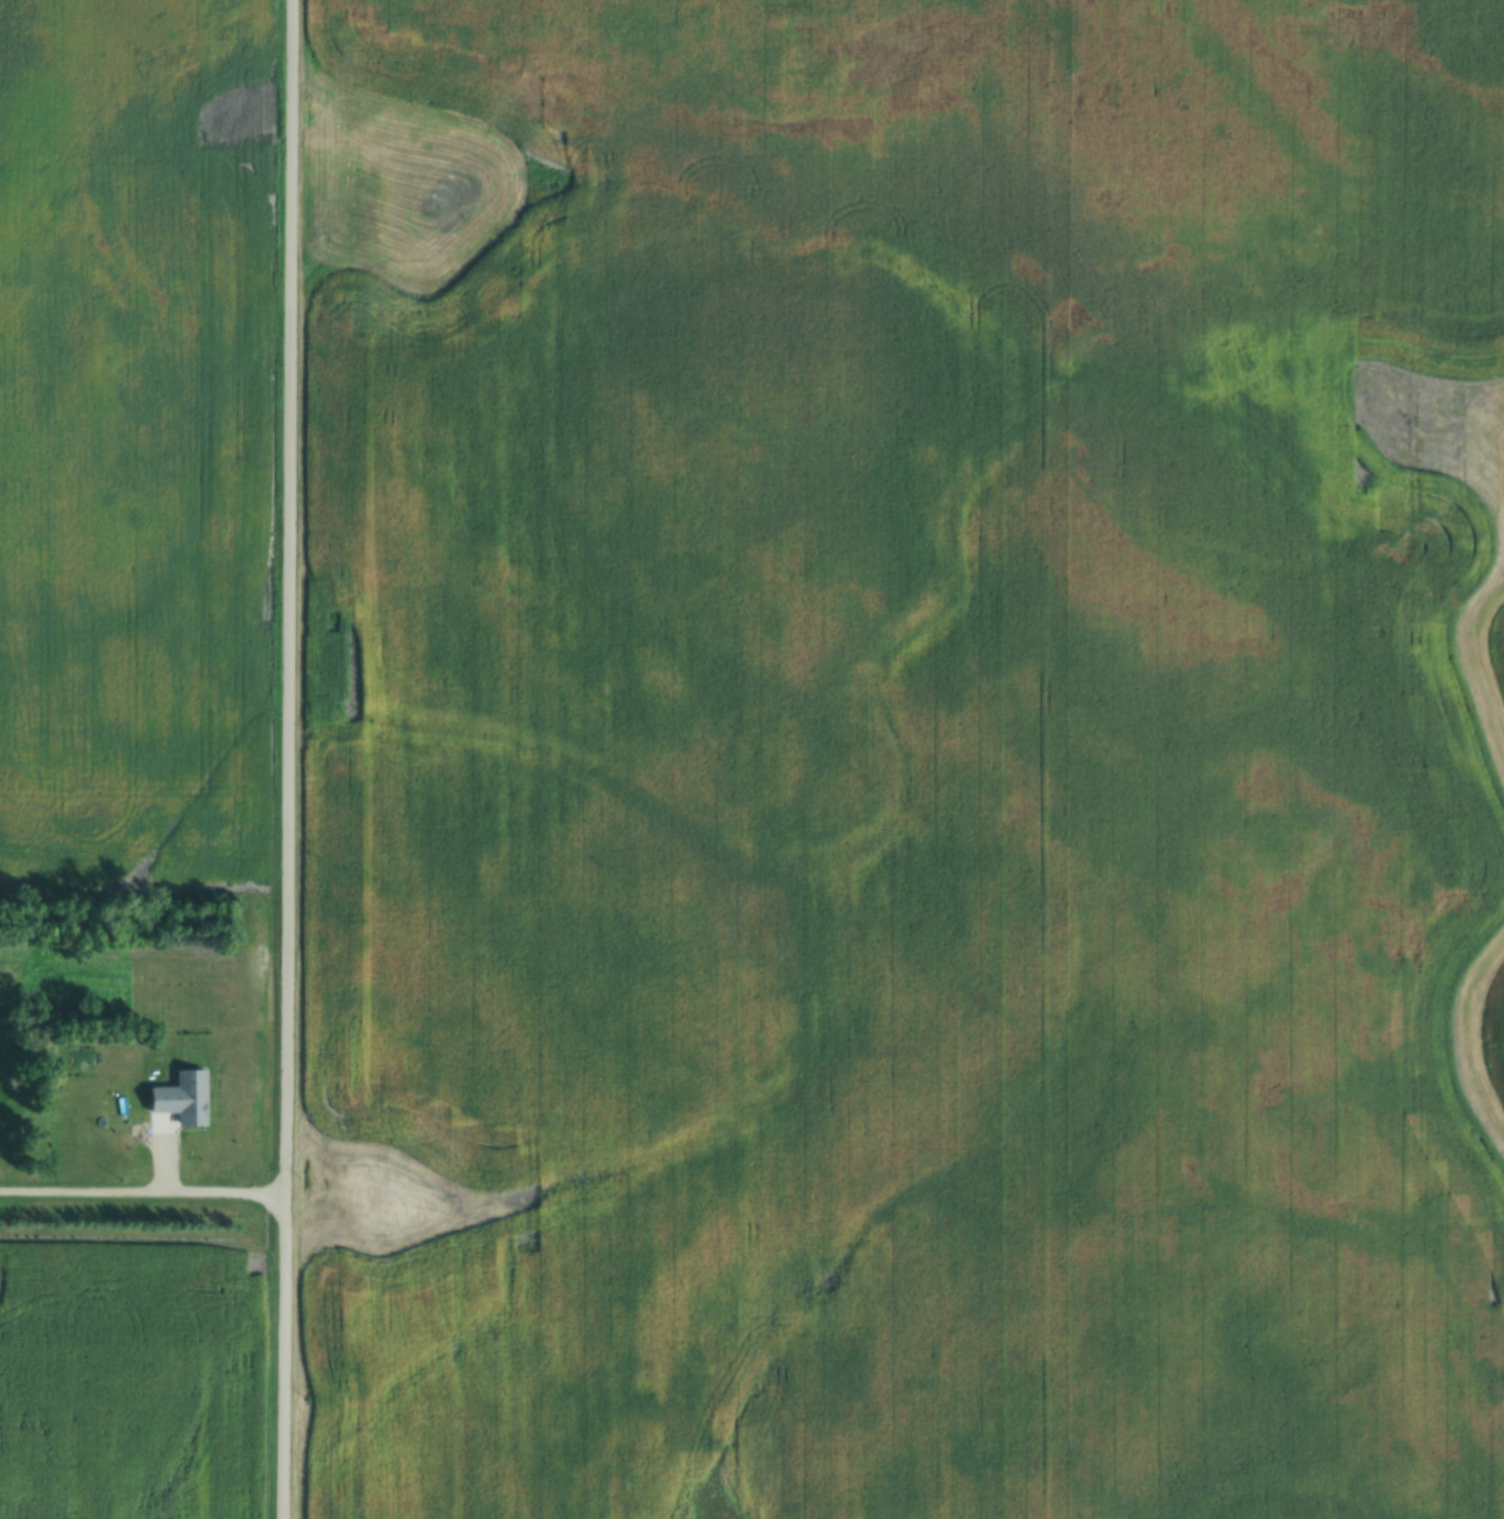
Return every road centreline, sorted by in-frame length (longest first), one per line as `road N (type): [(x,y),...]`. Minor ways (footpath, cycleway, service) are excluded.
road 1 (residential): [(286,1518),(295,0)]

